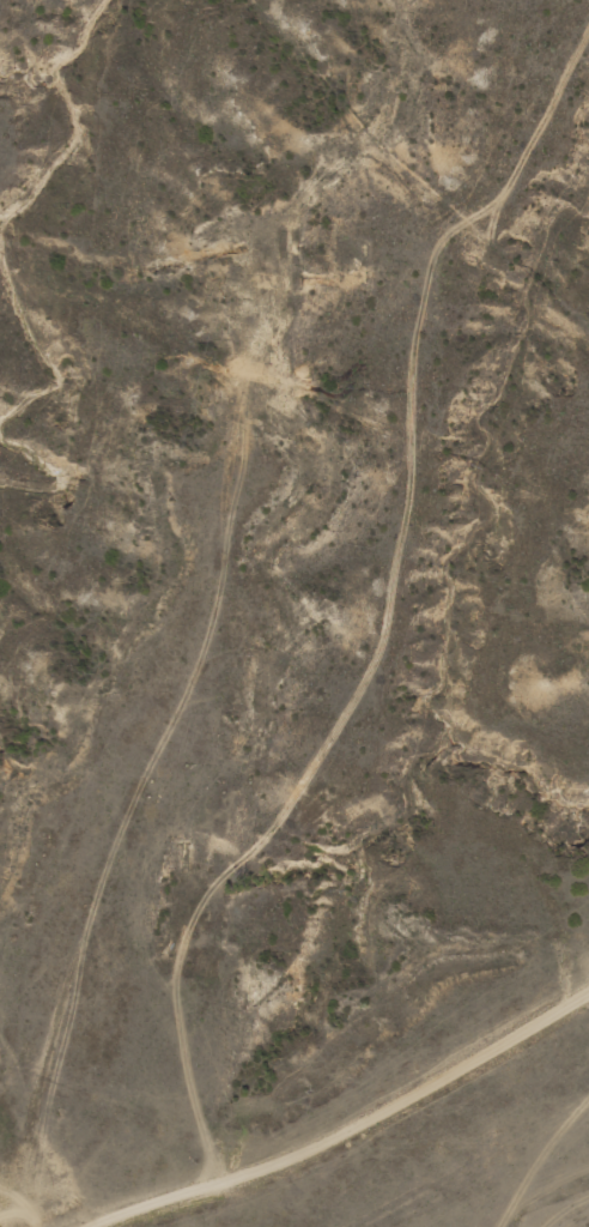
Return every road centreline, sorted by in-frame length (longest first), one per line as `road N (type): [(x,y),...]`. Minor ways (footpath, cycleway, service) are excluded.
road 1 (residential): [(588,938),(114,1169),(60,1226)]

